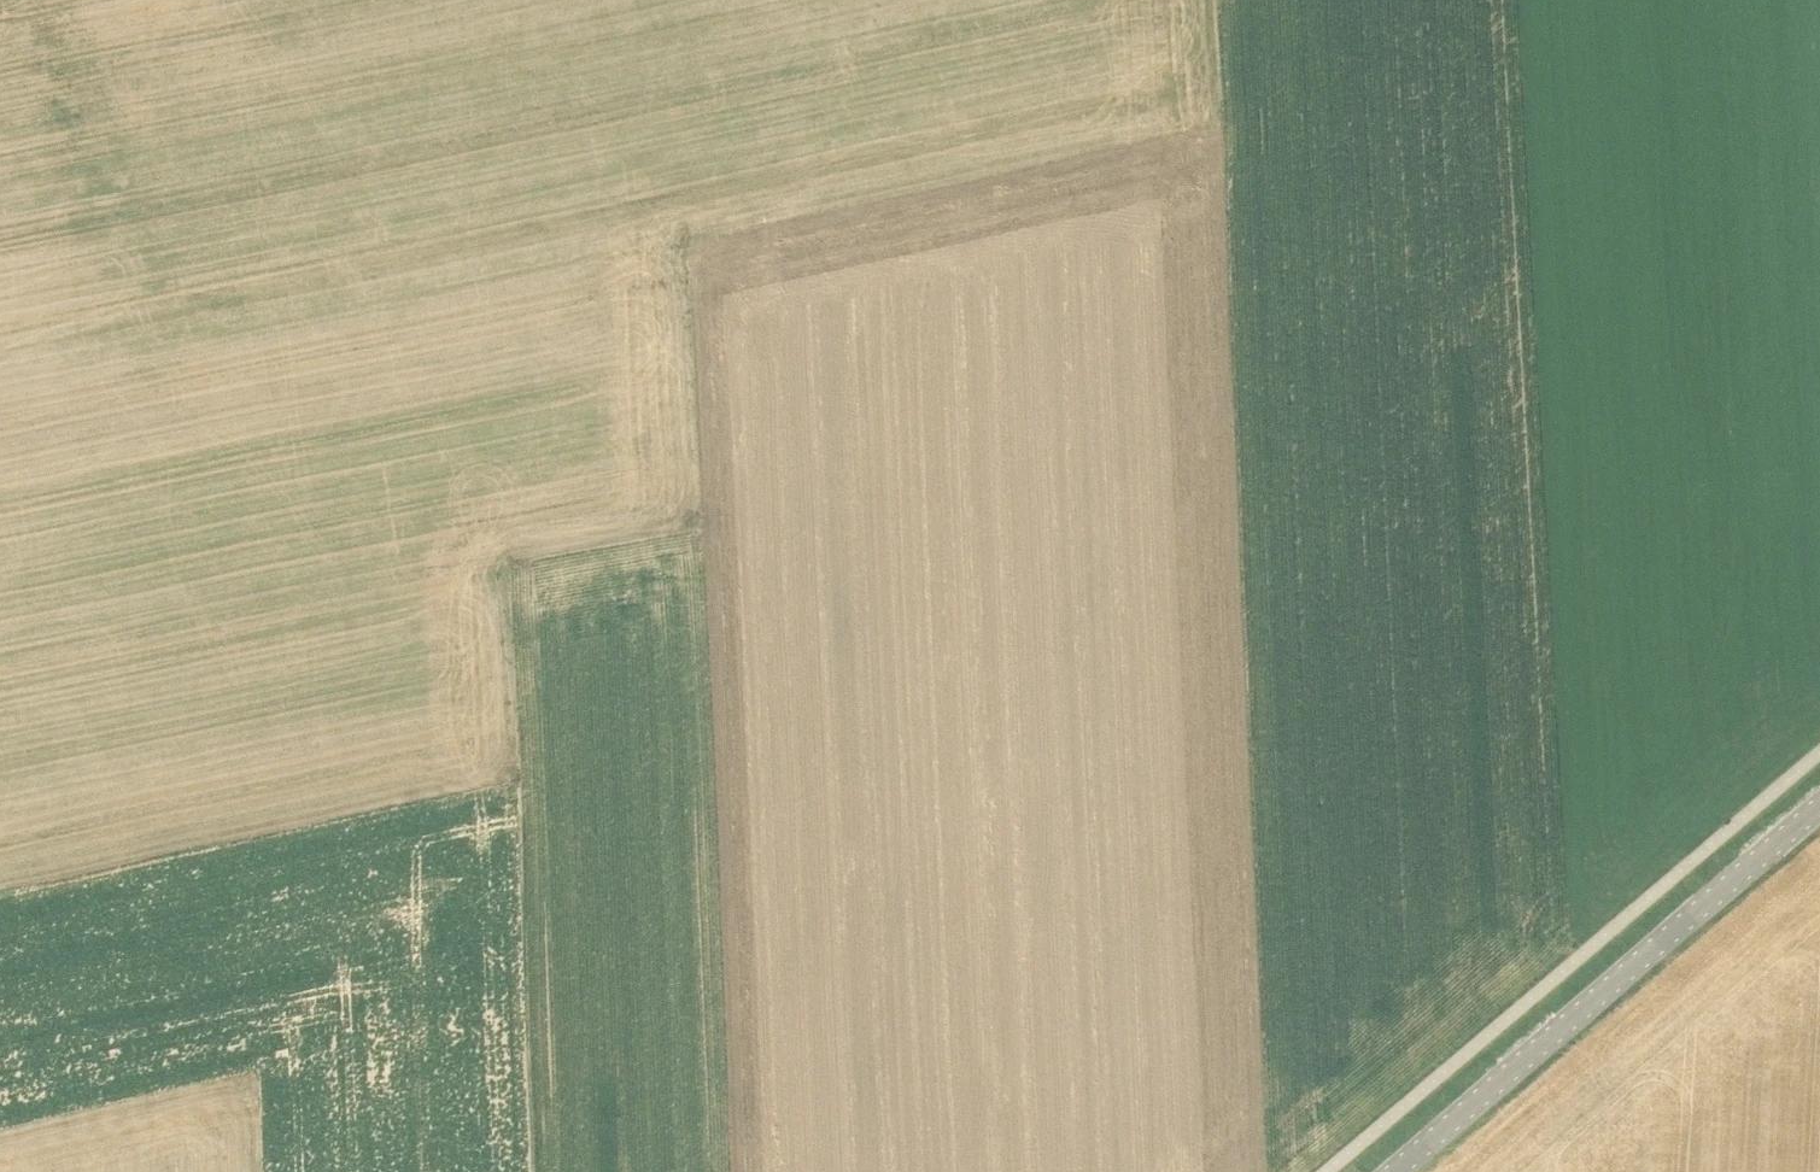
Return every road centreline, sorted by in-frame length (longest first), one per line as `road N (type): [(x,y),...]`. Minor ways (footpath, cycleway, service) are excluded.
road 1 (tertiary): [(1394,1171),(1819,807)]

